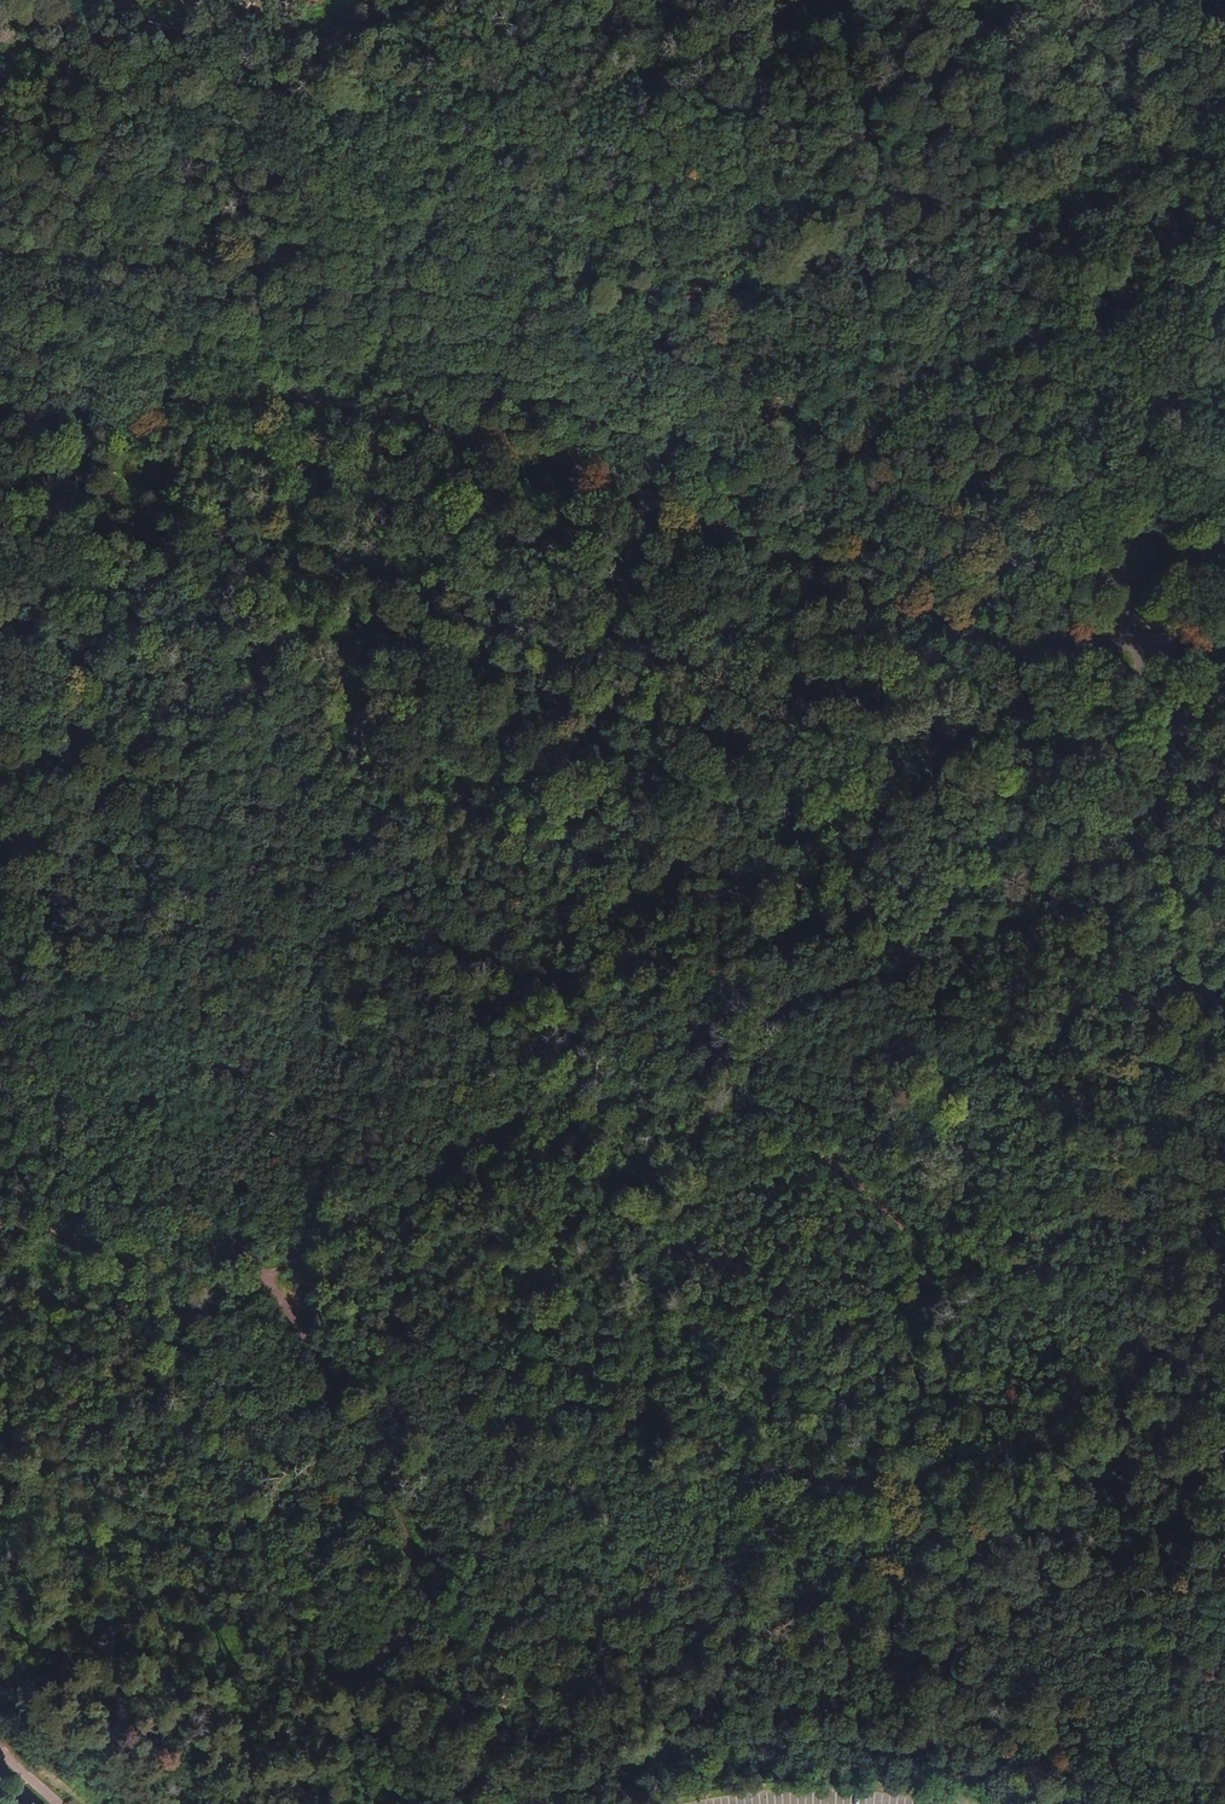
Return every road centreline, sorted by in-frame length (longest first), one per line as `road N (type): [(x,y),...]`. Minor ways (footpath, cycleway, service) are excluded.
road 1 (track): [(79,410),(168,573),(239,646),(271,697),(264,764),(303,814),(335,903),(390,952),(490,980),(562,985),(685,1035),(716,1077),(905,1235),(926,1271),(940,1429),(877,1597),(878,1646),(911,1682),(1000,1684),(1167,1629),(1224,1661)]
road 2 (track): [(0,1461),(163,1329),(225,1295),(269,1293),(490,1126),(598,1109),(685,1035),(774,1002),(1224,867)]
road 3 (track): [(1224,644),(1134,657),(930,623),(589,466),(267,385),(0,417)]
road 4 (track): [(28,0),(95,53),(180,71),(329,61),(417,85),(476,130),(529,212),(577,262),(638,293),(718,294),(802,262),(865,199),(871,157),(819,0)]
road 5 (track): [(1095,290),(965,463),(662,610),(597,702),(592,797),(600,817),(637,849),(727,876),(873,894),(899,968)]
road 6 (track): [(513,1803),(400,1529),(269,1293),(148,1146),(65,1066),(0,1021)]
road 7 (track): [(1012,0),(999,73),(1010,114),(1090,253),(1134,657),(1172,882)]
road 8 (track): [(921,1487),(739,1477),(665,1457),(557,1397),(269,1293)]
road 9 (track): [(1224,1511),(1182,1574),(1167,1629),(1074,1803)]
road 10 (track): [(1224,1448),(1027,1467),(936,1457)]
road 11 (track): [(0,1224),(135,1251),(269,1293)]

